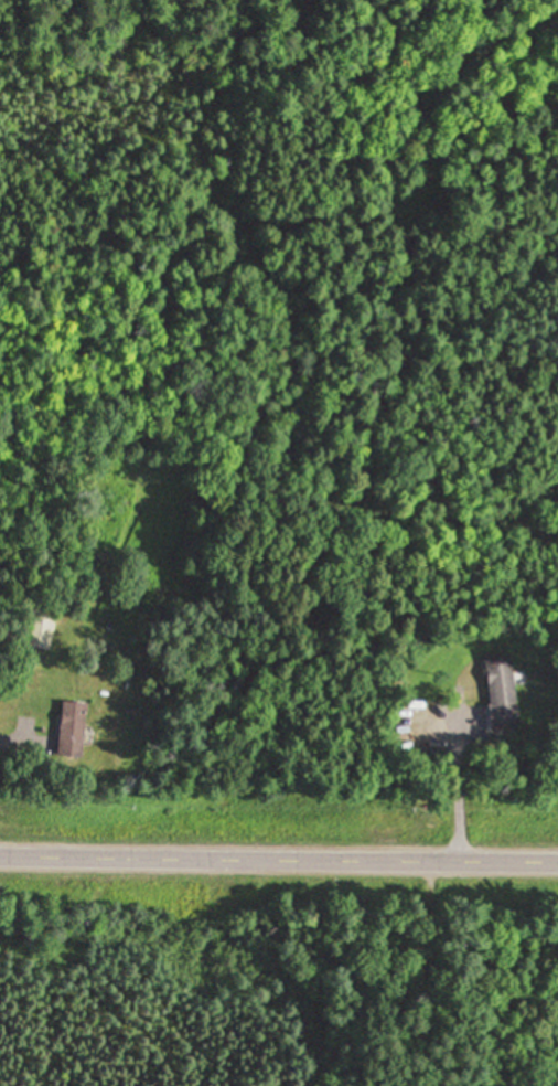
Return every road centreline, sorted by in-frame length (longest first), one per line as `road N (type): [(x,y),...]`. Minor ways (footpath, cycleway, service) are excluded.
road 1 (secondary): [(557,856),(0,850)]

